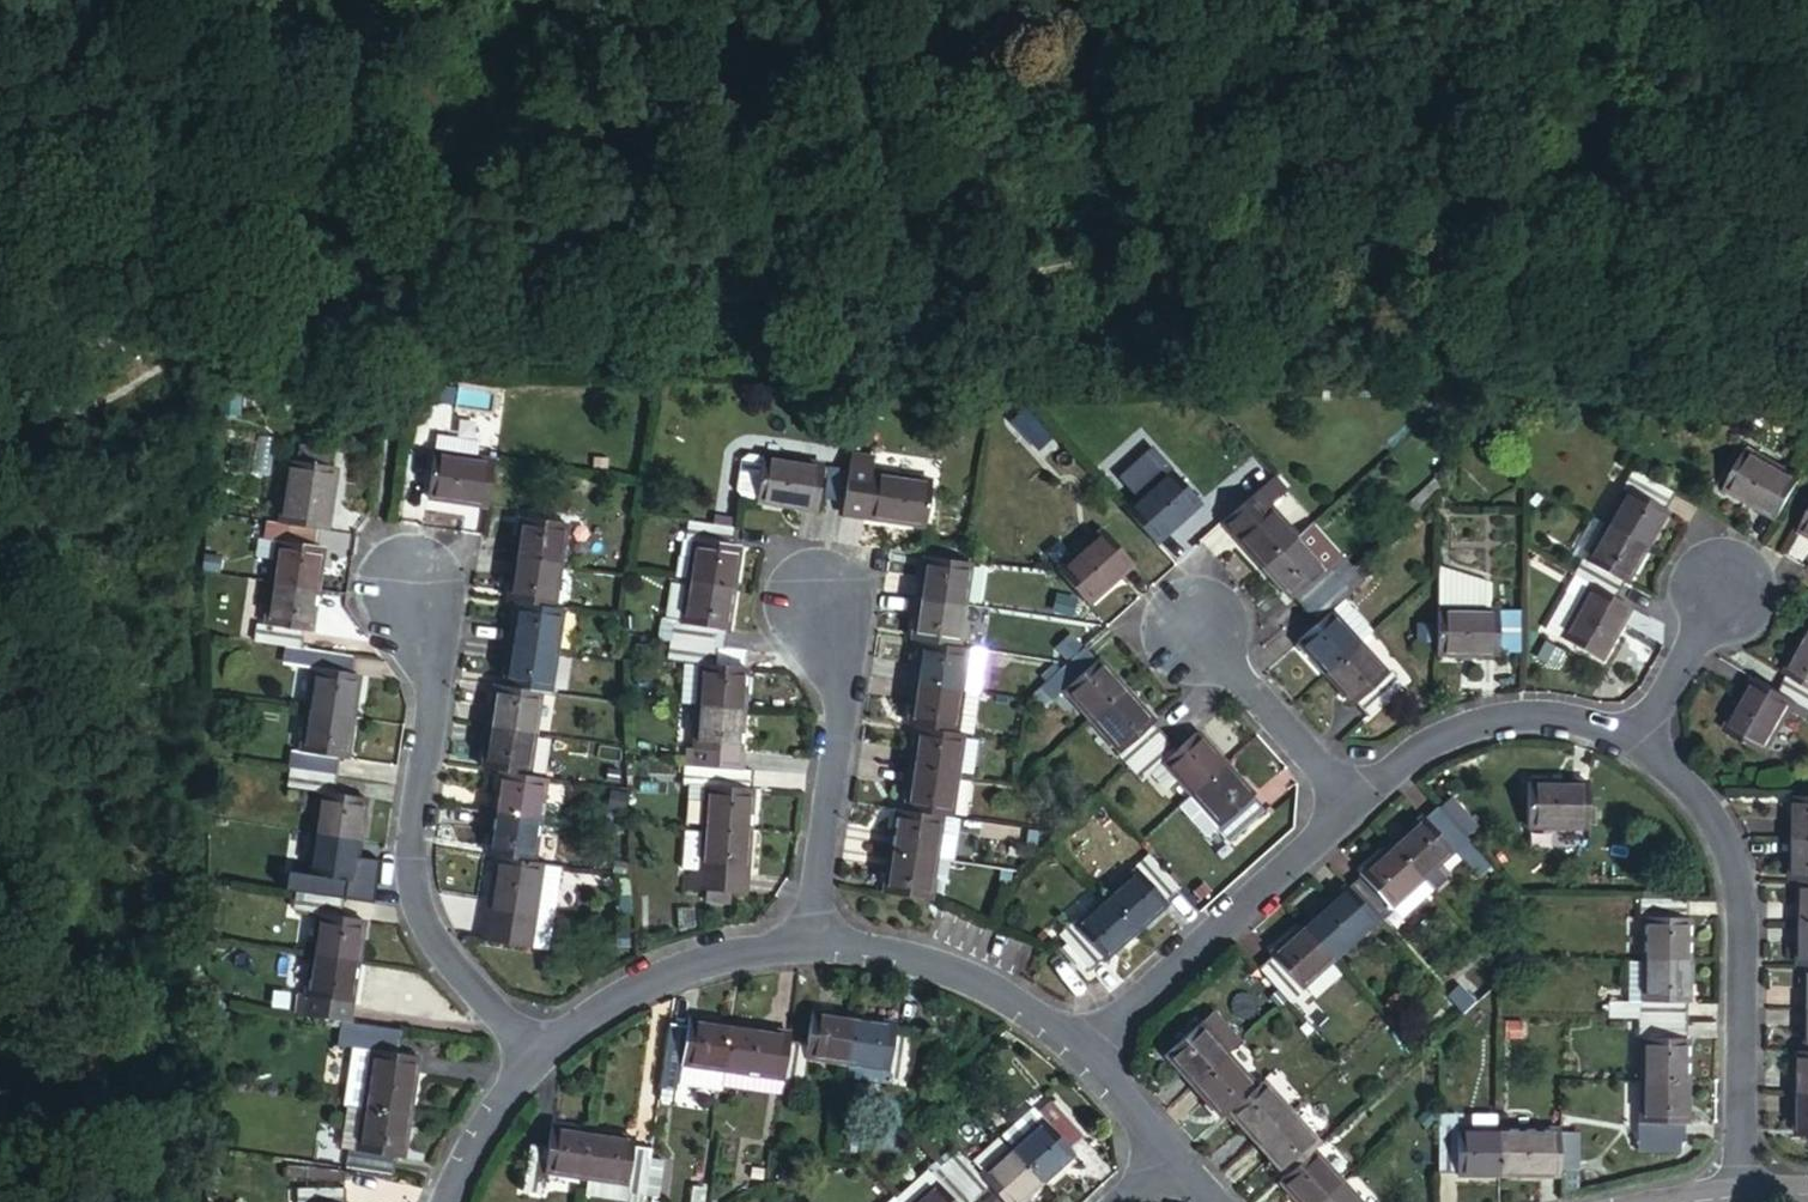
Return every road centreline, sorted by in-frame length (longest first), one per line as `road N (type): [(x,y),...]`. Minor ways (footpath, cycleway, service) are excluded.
road 1 (residential): [(533,1051),(418,940),(400,867),(416,660),(405,594)]
road 2 (residential): [(1750,1195),(1735,903),(1705,821),(1657,762),(1622,746)]
road 3 (residential): [(1356,816),(1087,1051)]
road 4 (residential): [(799,947),(831,697),(813,613)]
road 5 (residential): [(1087,1051),(947,970),(859,946),(799,947)]
road 6 (residential): [(1622,746),(1587,728),(1504,722),(1416,764),(1356,816)]
road 7 (residential): [(799,947),(752,948),(657,972),(533,1051)]
road 8 (residential): [(1356,816),(1183,629)]
road 9 (residential): [(1622,746),(1718,595)]
road 10 (residential): [(533,1051),(498,1094),(438,1201)]
road 11 (residential): [(1172,1150),(1087,1051)]

